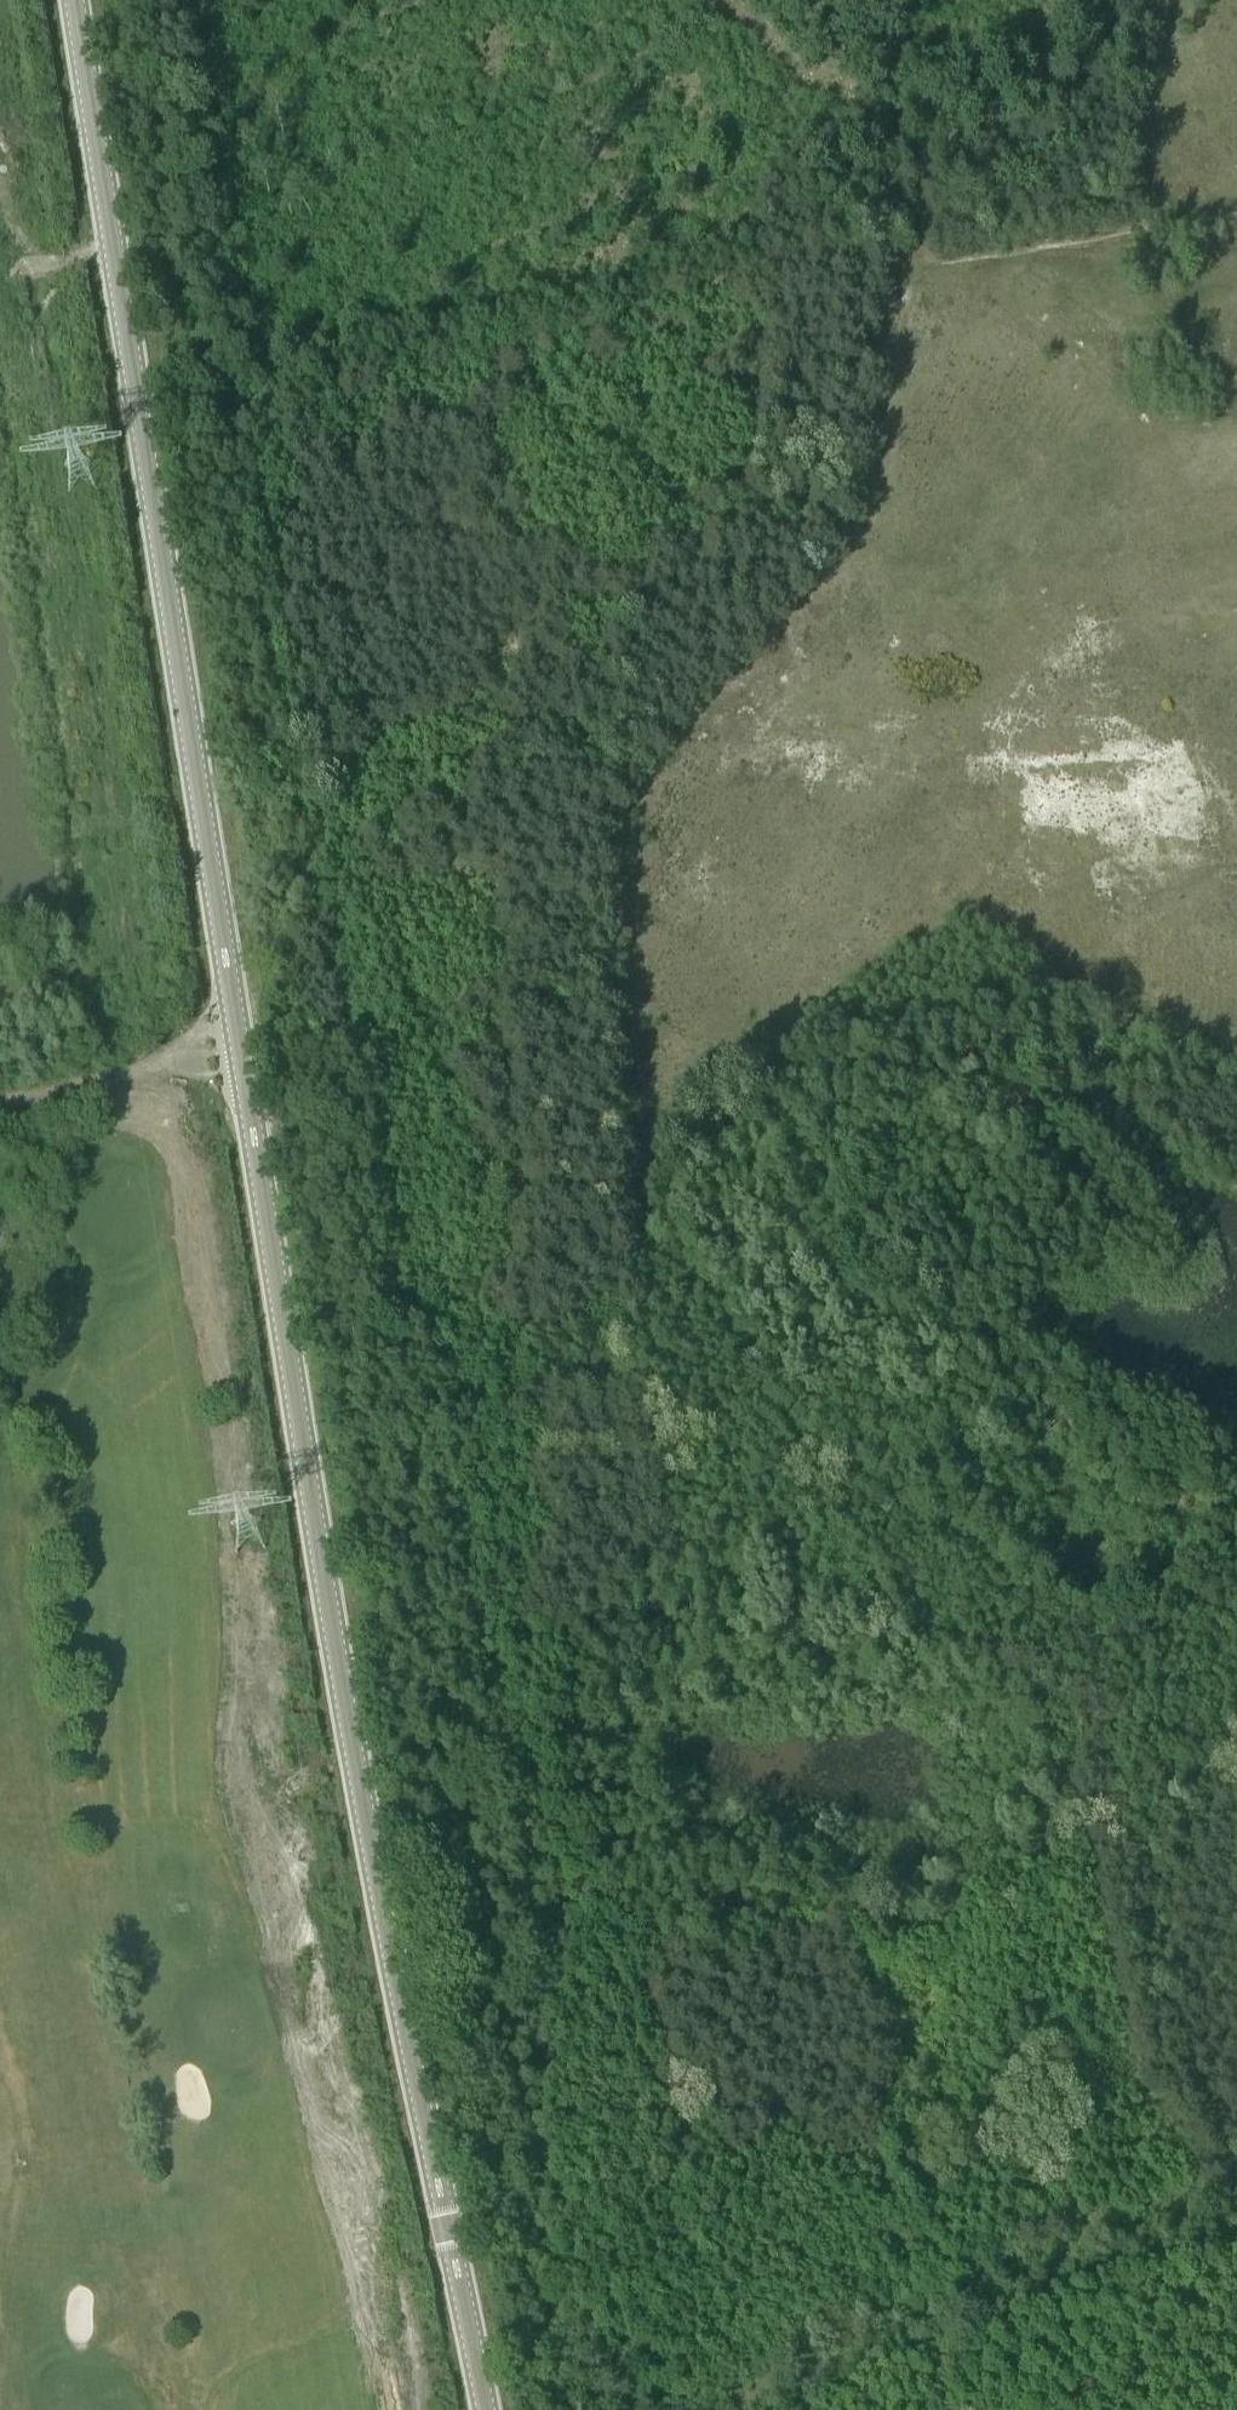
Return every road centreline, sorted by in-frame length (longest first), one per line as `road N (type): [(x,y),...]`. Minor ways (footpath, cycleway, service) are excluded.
road 1 (tertiary): [(487,2409),(236,1040),(71,0)]
road 2 (track): [(236,1040),(0,1099)]

